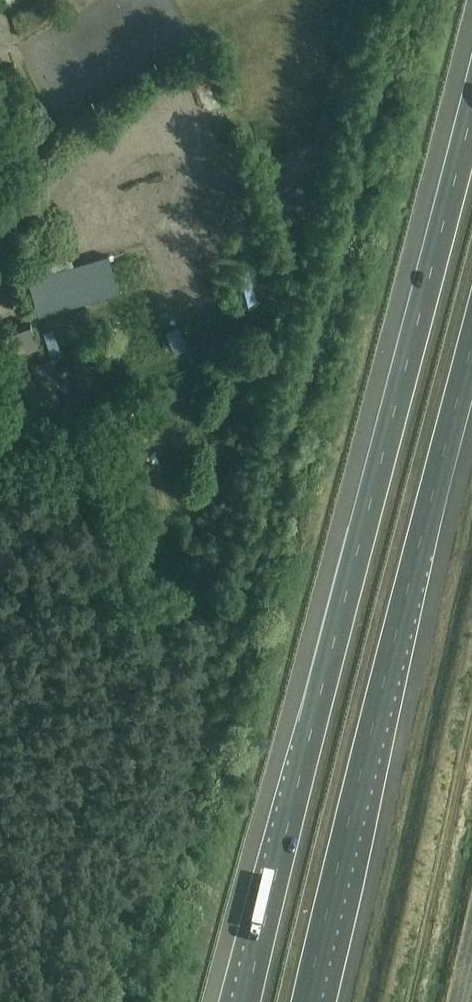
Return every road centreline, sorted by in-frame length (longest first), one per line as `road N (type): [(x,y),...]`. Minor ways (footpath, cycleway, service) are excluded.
road 1 (motorway): [(471,115),(245,1001)]
road 2 (motorway): [(307,1001),(471,341)]

